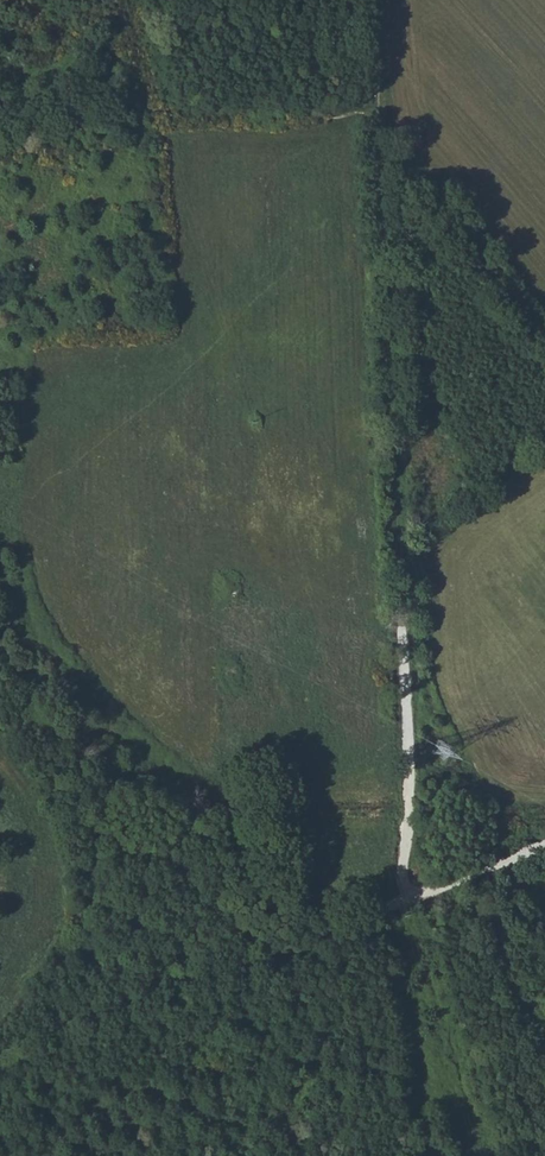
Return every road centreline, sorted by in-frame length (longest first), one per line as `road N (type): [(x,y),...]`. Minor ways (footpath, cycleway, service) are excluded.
road 1 (track): [(381,151),(409,795),(404,896)]
road 2 (track): [(544,848),(0,1049)]
road 3 (track): [(381,151),(544,338)]
road 4 (track): [(374,0),(381,151)]

